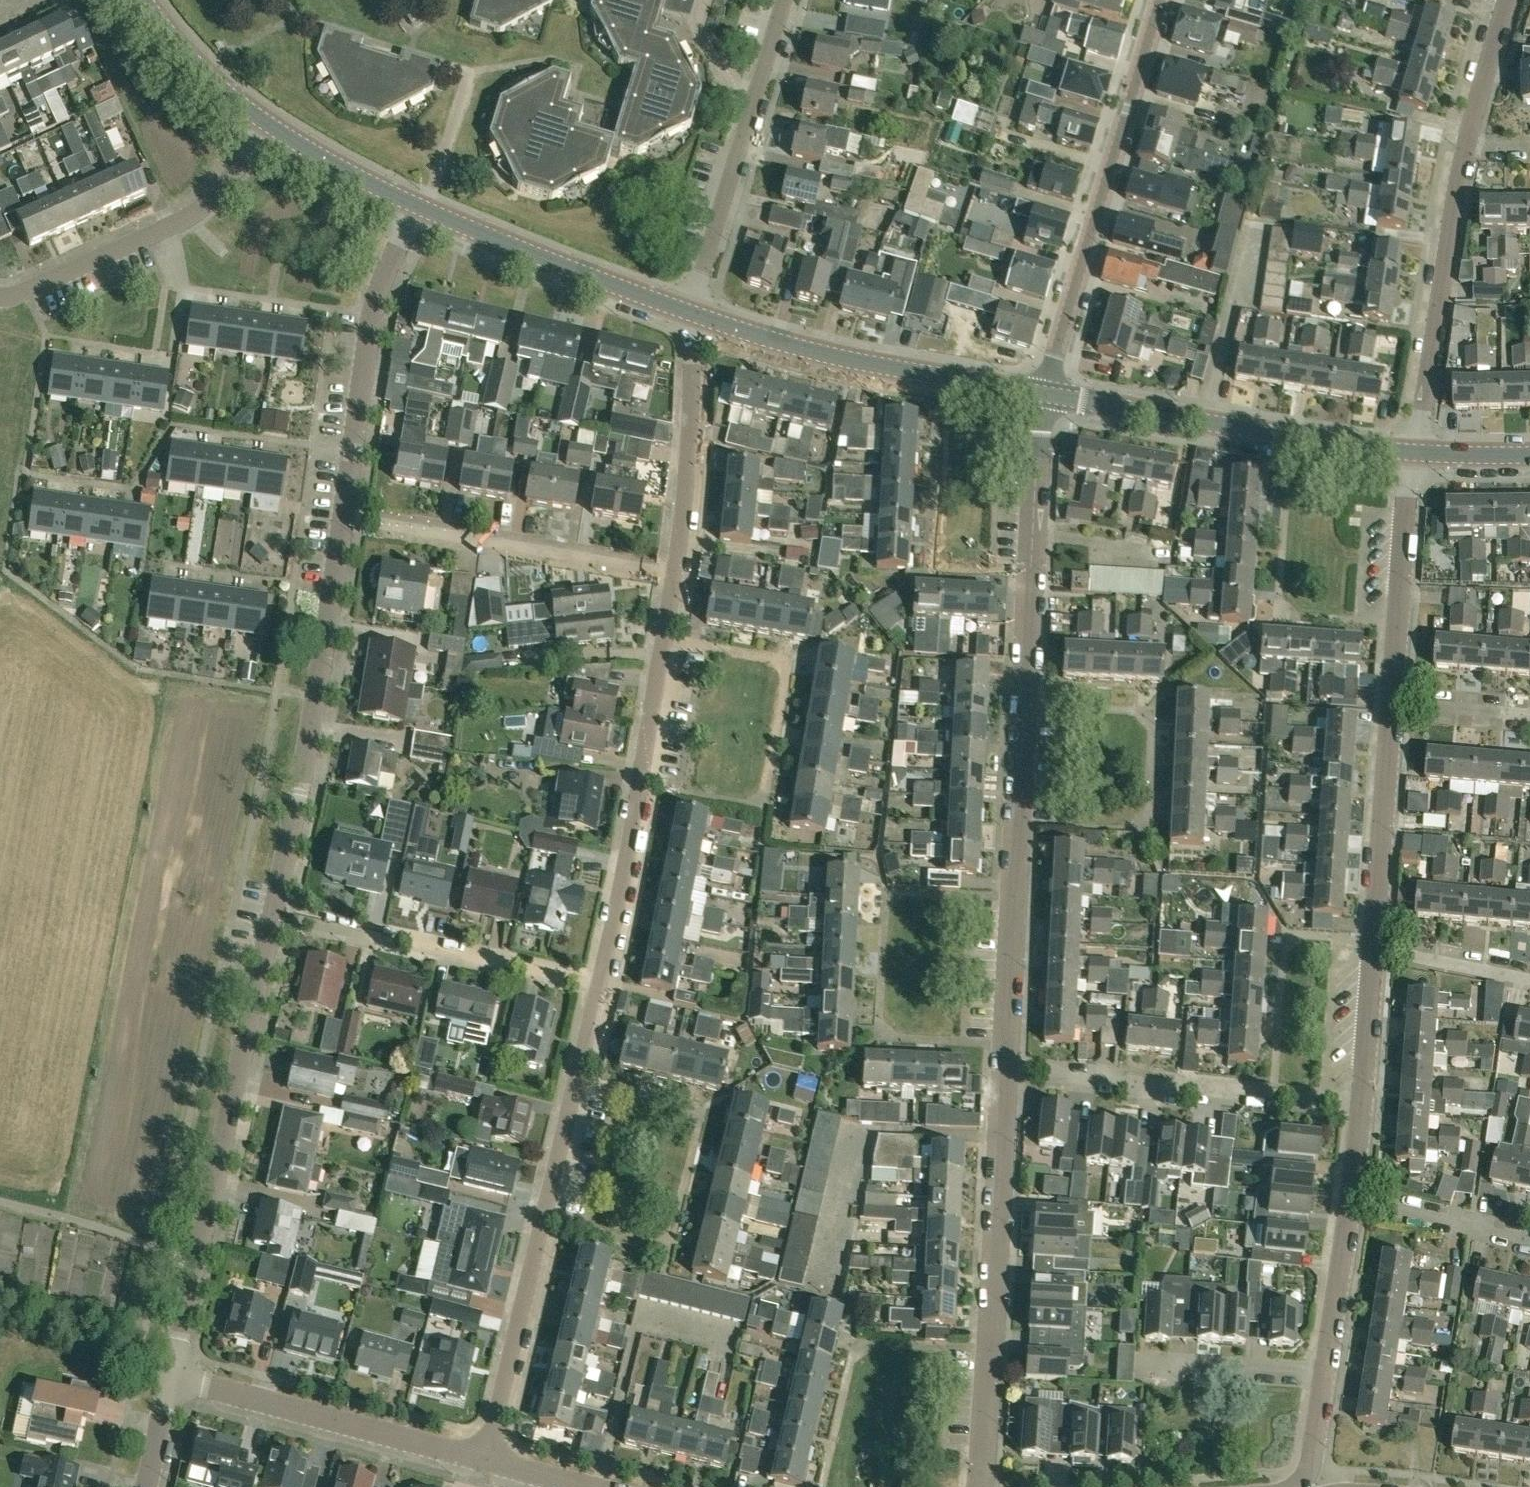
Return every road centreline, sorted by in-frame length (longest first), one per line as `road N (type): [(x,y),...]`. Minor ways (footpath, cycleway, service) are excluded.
road 1 (residential): [(1011,1064),(1047,390)]
road 2 (residential): [(493,1467),(604,996)]
road 3 (residential): [(175,1376),(269,911)]
road 4 (residential): [(604,996),(676,578)]
road 5 (residential): [(989,1486),(1011,1064)]
road 6 (residential): [(1047,390),(1162,0)]
road 7 (residential): [(269,911),(316,716),(345,517)]
road 8 (secondary): [(1412,452),(1280,436),(1047,390)]
road 9 (secondary): [(1047,390),(828,351),(694,315)]
road 10 (residential): [(1011,1064),(1360,1103)]
road 11 (residential): [(269,911),(604,996)]
road 12 (residential): [(676,578),(345,517)]
road 13 (residential): [(493,1467),(175,1376)]
road 14 (residential): [(0,293),(26,289),(197,210),(225,183),(264,119)]
road 15 (residential): [(345,517),(370,334),(418,203)]
road 16 (residential): [(1412,452),(1466,142)]
road 17 (secondary): [(694,315),(418,203)]
road 18 (residential): [(607,1486),(647,1317),(735,1339)]
road 19 (residential): [(676,578),(694,315)]
road 20 (residential): [(1371,949),(1391,700)]
road 21 (residential): [(1391,700),(1412,452)]
road 22 (residential): [(694,315),(750,117)]
road 23 (residential): [(1325,1368),(1136,1367)]
road 24 (residential): [(1529,1241),(1349,1202)]
road 25 (secondary): [(418,203),(264,119)]
road 26 (secondary): [(264,119),(206,77),(144,0)]
road 27 (residential): [(1325,1368),(1349,1202)]
road 28 (residential): [(1529,980),(1371,949)]
road 29 (residential): [(1360,1103),(1371,949)]
road 30 (residential): [(1466,142),(1506,0)]
road 31 (residential): [(1391,700),(1529,712)]
road 32 (residential): [(750,117),(701,37),(708,0)]
road 33 (residential): [(750,117),(786,0)]
road 34 (residential): [(1303,1486),(1325,1368)]

